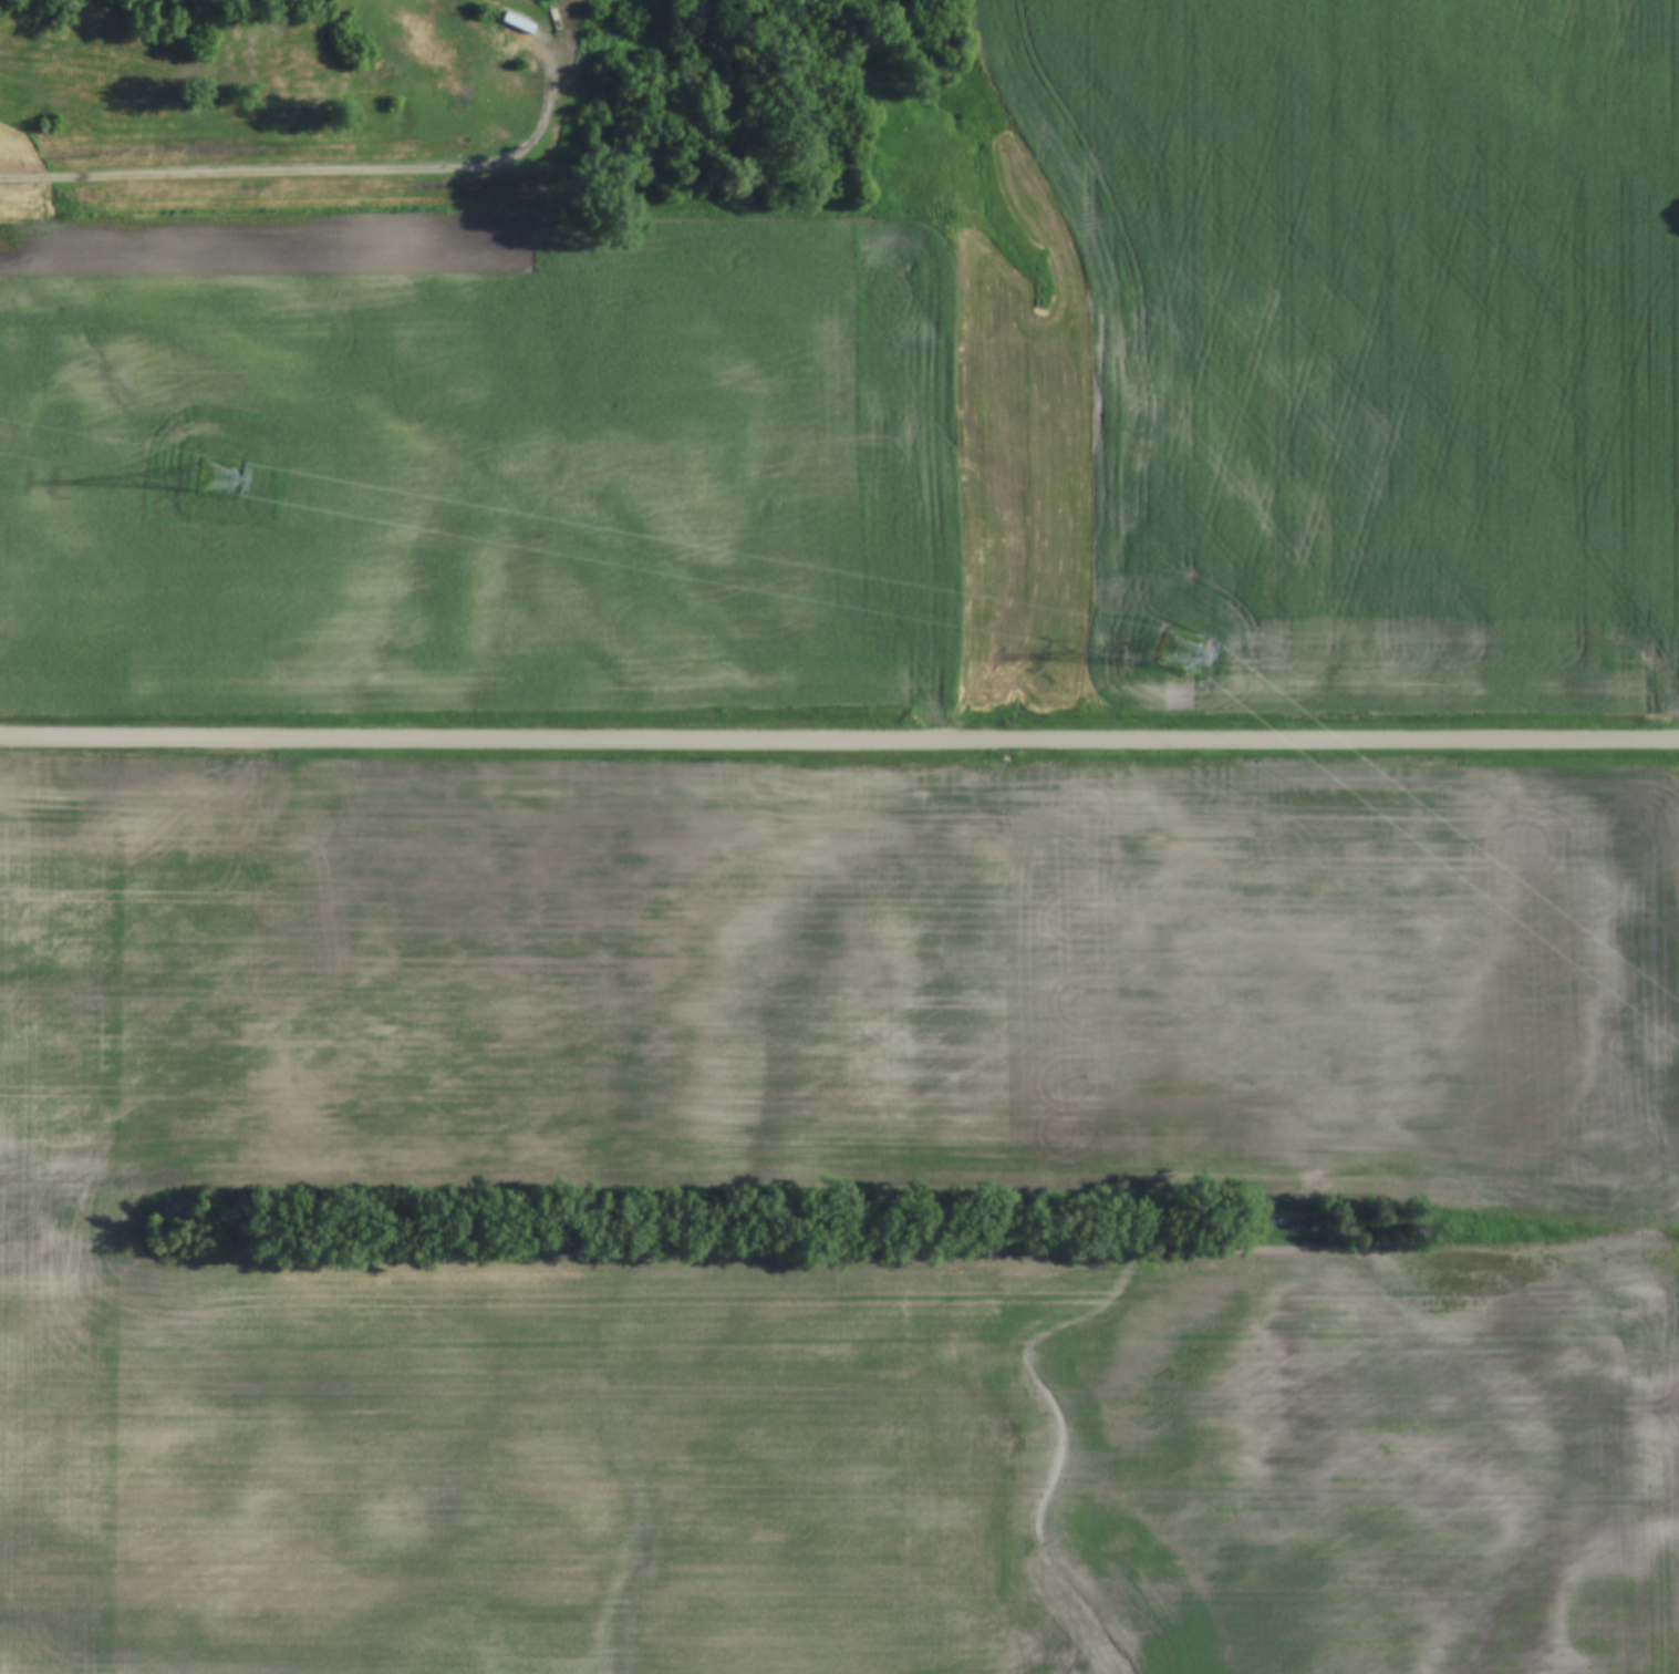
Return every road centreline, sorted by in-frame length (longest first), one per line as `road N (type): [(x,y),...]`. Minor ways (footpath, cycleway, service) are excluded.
road 1 (residential): [(0,739),(1678,740)]
road 2 (track): [(0,180),(501,167),(542,130),(562,65),(538,21),(503,0)]

